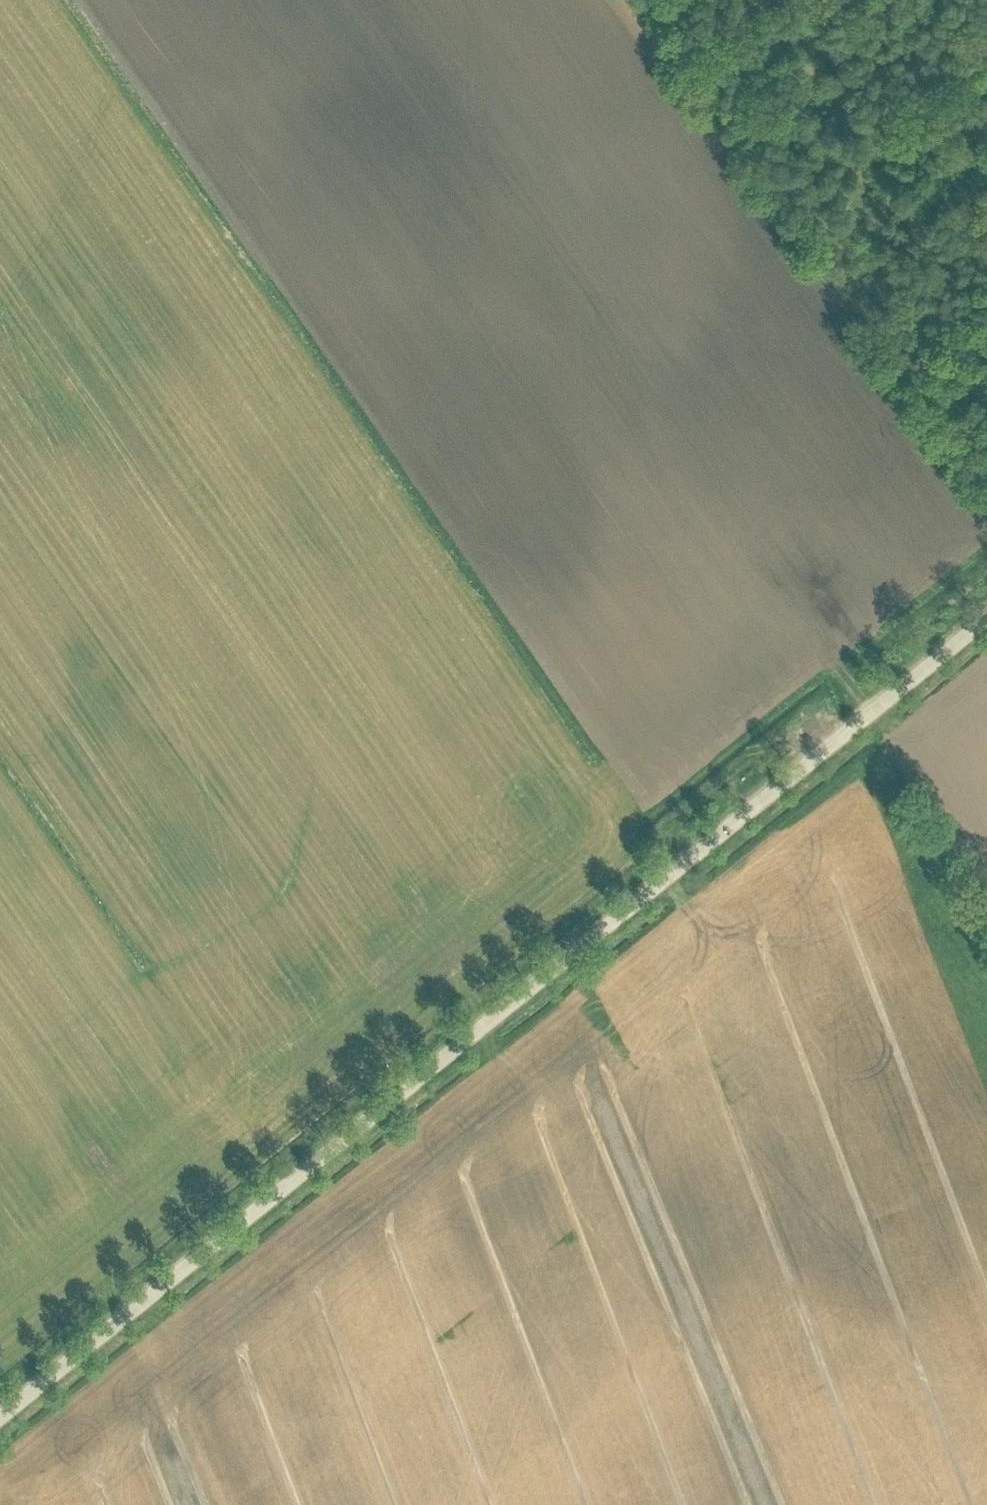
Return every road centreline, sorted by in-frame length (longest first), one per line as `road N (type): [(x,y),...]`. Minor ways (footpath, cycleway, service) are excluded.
road 1 (unclassified): [(0,1414),(986,616)]

